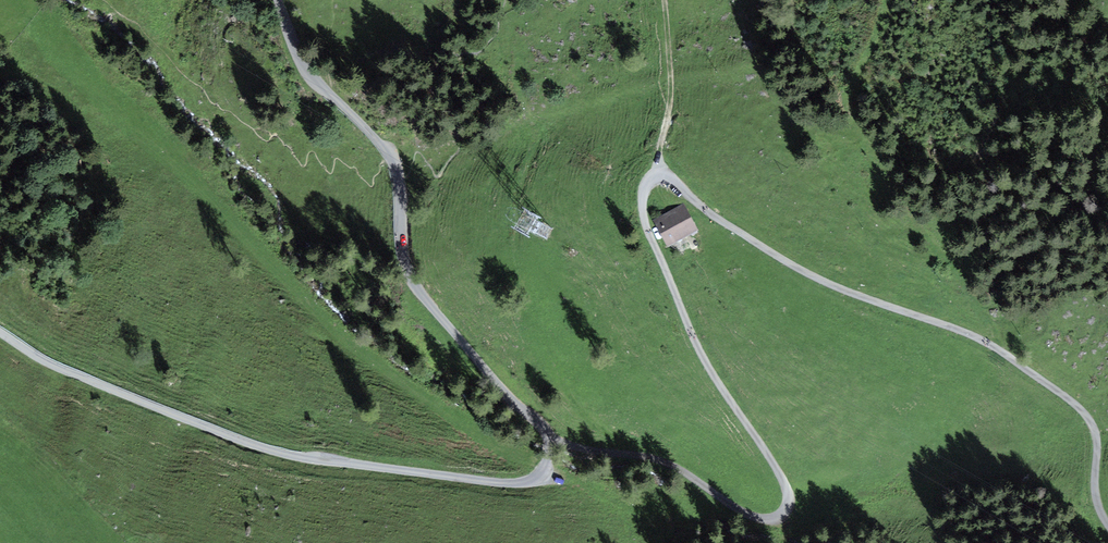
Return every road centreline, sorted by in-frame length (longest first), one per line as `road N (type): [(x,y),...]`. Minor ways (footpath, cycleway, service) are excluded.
road 1 (unclassified): [(0,334),(39,361),(255,449),(518,485),(553,463),(556,447),(407,277),(395,163),(309,76),(275,0)]
road 2 (track): [(1020,363),(960,330),(793,267),(660,174),(643,193),(643,222),(701,354),(792,506),(780,520),(763,522),(679,470),(556,447)]
road 3 (track): [(1107,525),(1097,498),(1092,423),(1020,363)]
road 4 (track): [(666,0),(672,89),(660,174)]

